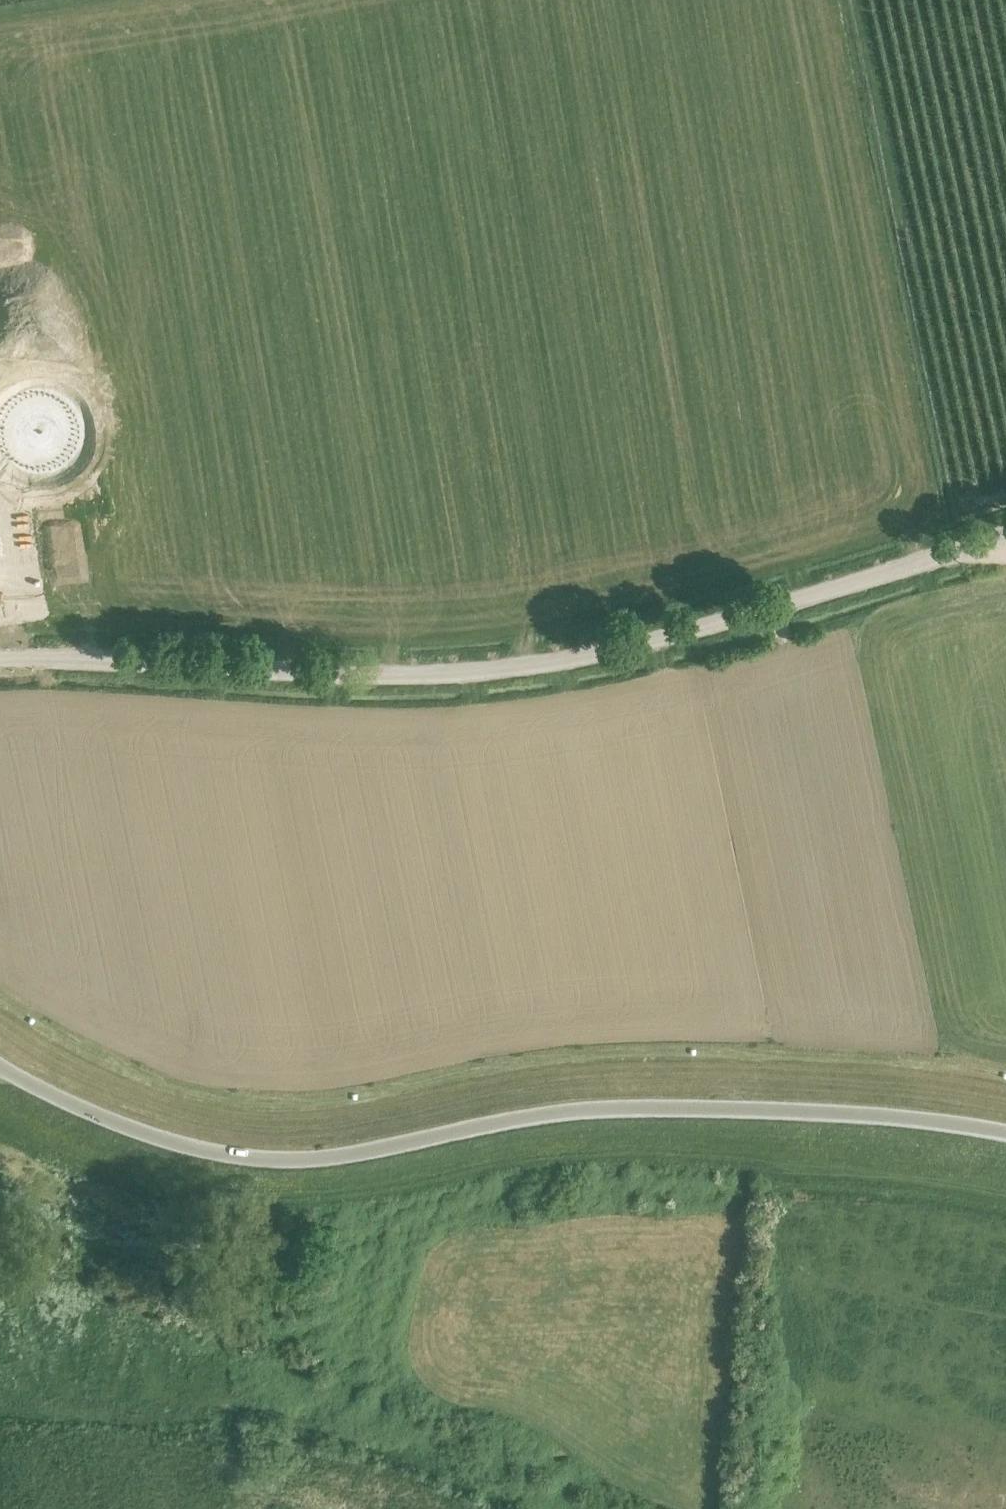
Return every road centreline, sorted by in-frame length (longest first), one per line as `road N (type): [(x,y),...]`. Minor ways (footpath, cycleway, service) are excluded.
road 1 (unclassified): [(0,1067),(148,1136),(222,1158),(369,1155),(572,1115),(839,1109),(1005,1132)]
road 2 (tertiary): [(0,664),(386,678),(509,670),(627,649),(1005,539)]

